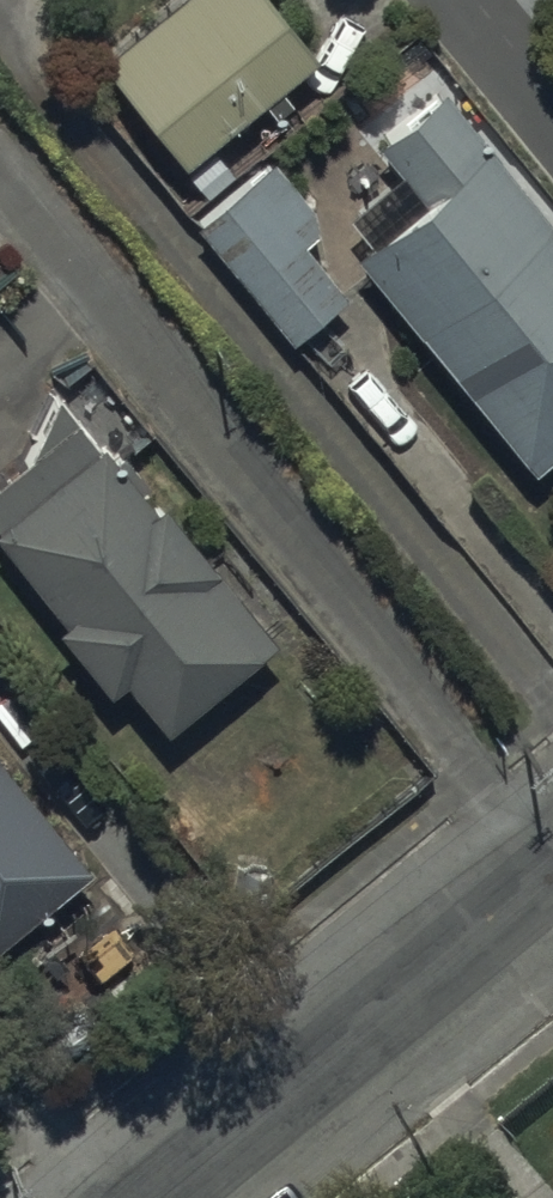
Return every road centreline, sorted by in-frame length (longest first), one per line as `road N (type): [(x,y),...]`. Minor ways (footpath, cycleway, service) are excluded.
road 1 (residential): [(0,173),(552,866)]
road 2 (residential): [(552,900),(184,1197)]

